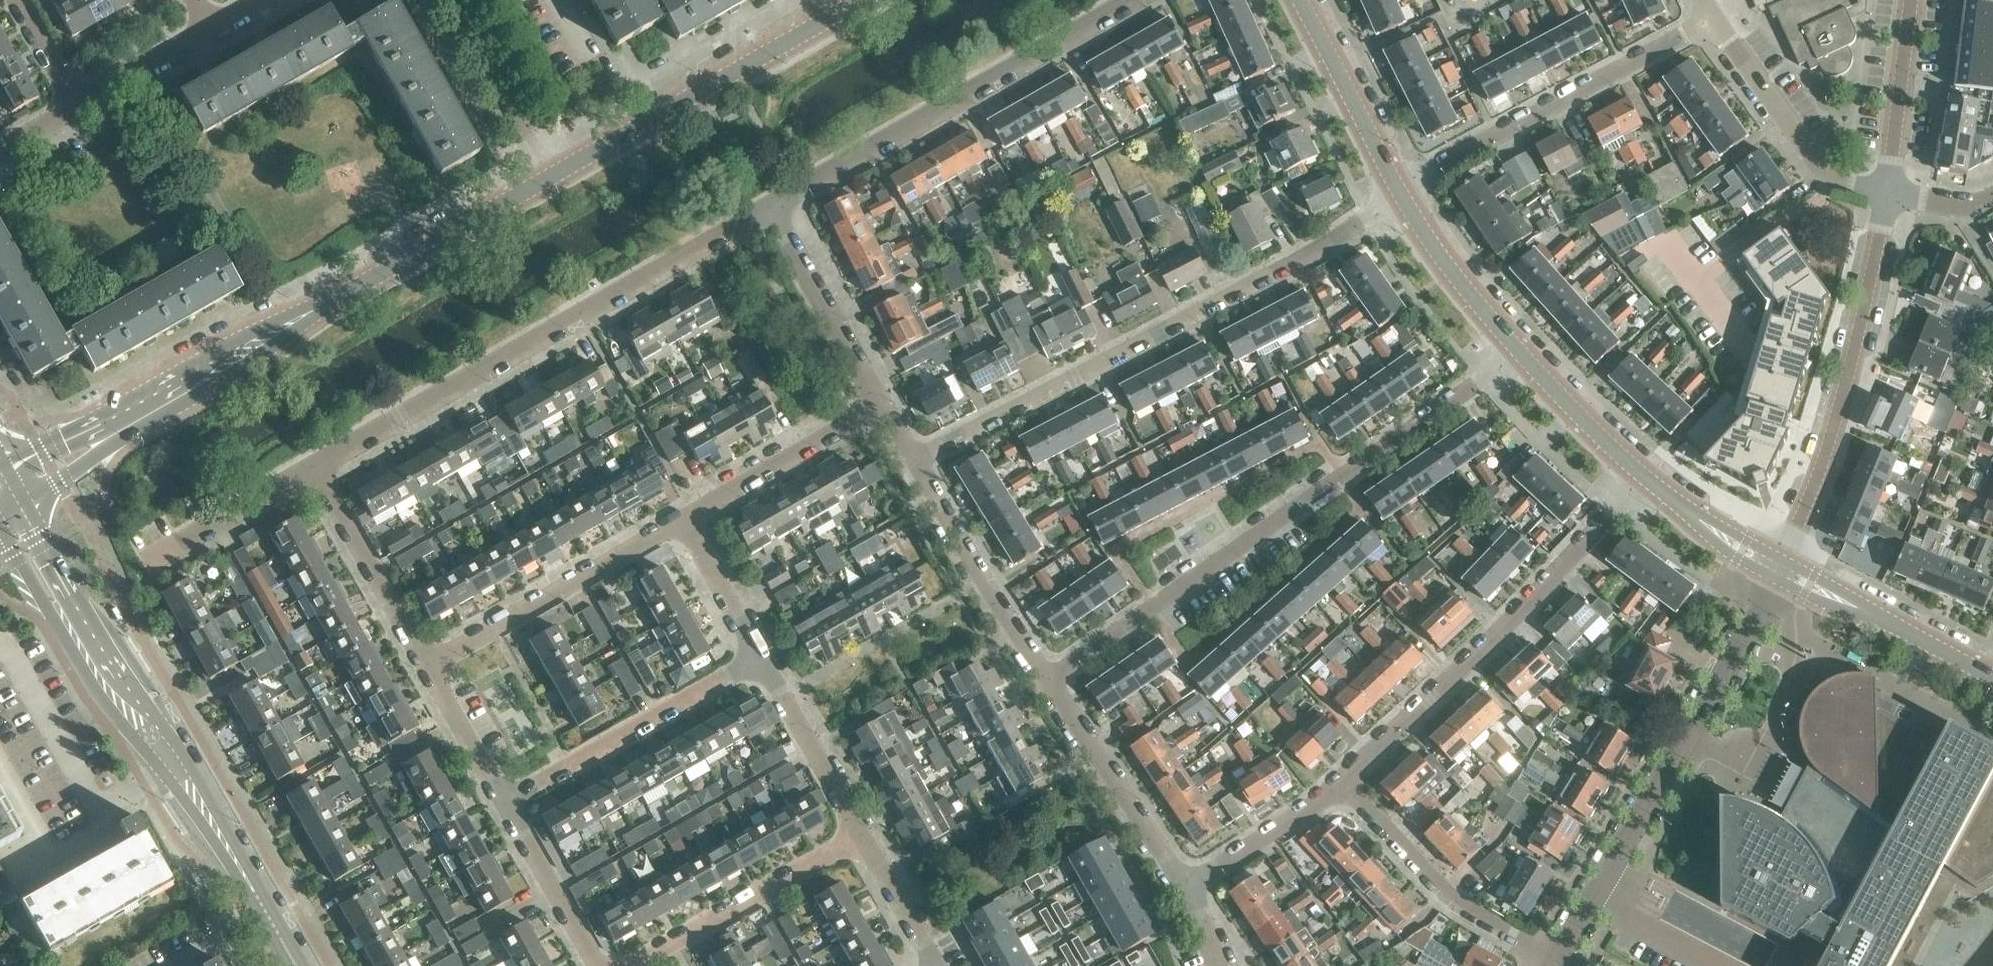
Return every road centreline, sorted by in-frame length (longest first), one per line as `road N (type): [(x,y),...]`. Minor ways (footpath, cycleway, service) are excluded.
road 1 (tertiary): [(0,485),(539,176)]
road 2 (residential): [(1048,680),(1520,359)]
road 3 (residential): [(914,460),(1351,235),(1399,191)]
road 4 (residential): [(313,465),(769,205)]
road 5 (residential): [(1554,963),(1781,570)]
road 6 (residential): [(1345,784),(1526,613),(1639,482)]
road 7 (residential): [(769,205),(1125,0)]
road 8 (unclassified): [(1781,570),(1821,472),(1860,332),(1886,196)]
road 9 (tertiary): [(539,176),(861,0)]
road 10 (unclassified): [(1399,191),(1709,26)]
road 11 (secondary): [(177,773),(0,497)]
road 12 (residential): [(424,665),(683,518)]
road 13 (residential): [(505,801),(759,660)]
road 14 (residential): [(1554,963),(1441,890),(1345,784)]
road 15 (residential): [(631,965),(859,837)]
road 16 (residential): [(1048,680),(914,460)]
road 17 (unclassified): [(1886,196),(1821,174),(1709,26)]
road 18 (residential): [(1186,889),(1048,680)]
road 19 (tertiary): [(1992,678),(1781,570)]
road 20 (residential): [(683,518),(882,404)]
road 21 (residential): [(882,404),(769,205)]
road 22 (residential): [(424,665),(313,465)]
road 23 (secondary): [(292,965),(177,773)]
road 24 (tertiary): [(1399,191),(1295,0)]
road 25 (tertiary): [(1520,359),(1399,191)]
road 26 (residential): [(859,837),(759,660)]
road 27 (residential): [(539,176),(442,0)]
road 28 (residential): [(102,812),(7,646),(0,650)]
road 29 (unclassified): [(1886,196),(1908,0)]
road 30 (residential): [(1186,889),(1345,784)]
road 31 (residential): [(596,965),(505,801)]
road 32 (residential): [(152,554),(313,465)]
road 33 (tertiary): [(1639,482),(1520,359)]
road 34 (tertiary): [(1781,570),(1639,482)]
road 35 (residential): [(0,767),(46,850),(55,853),(105,823)]
road 36 (residential): [(759,660),(683,518)]
road 37 (residential): [(505,801),(424,665)]
road 38 (residential): [(74,107),(211,30)]
road 39 (residential): [(930,965),(859,837)]
road 40 (residential): [(74,107),(11,0)]

